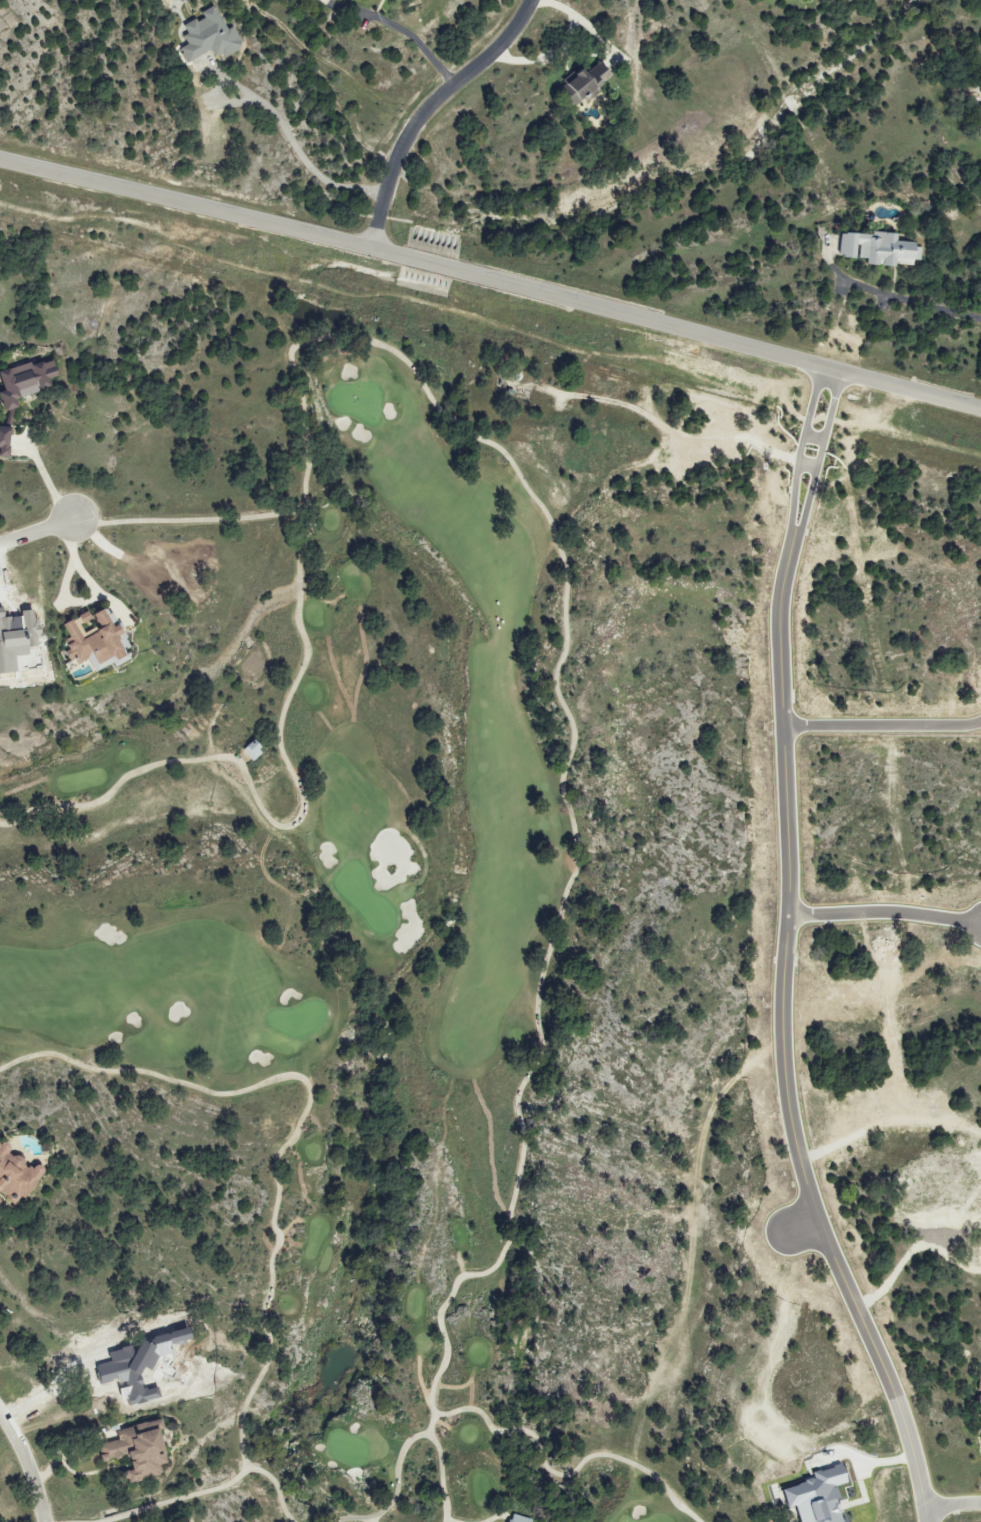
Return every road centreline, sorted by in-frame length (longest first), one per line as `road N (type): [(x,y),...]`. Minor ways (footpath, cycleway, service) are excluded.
road 1 (residential): [(980,410),(0,162)]
road 2 (residential): [(930,1521),(904,1404),(812,1195)]
road 3 (residential): [(368,254),(396,158),(417,120),(496,51),(532,0)]

